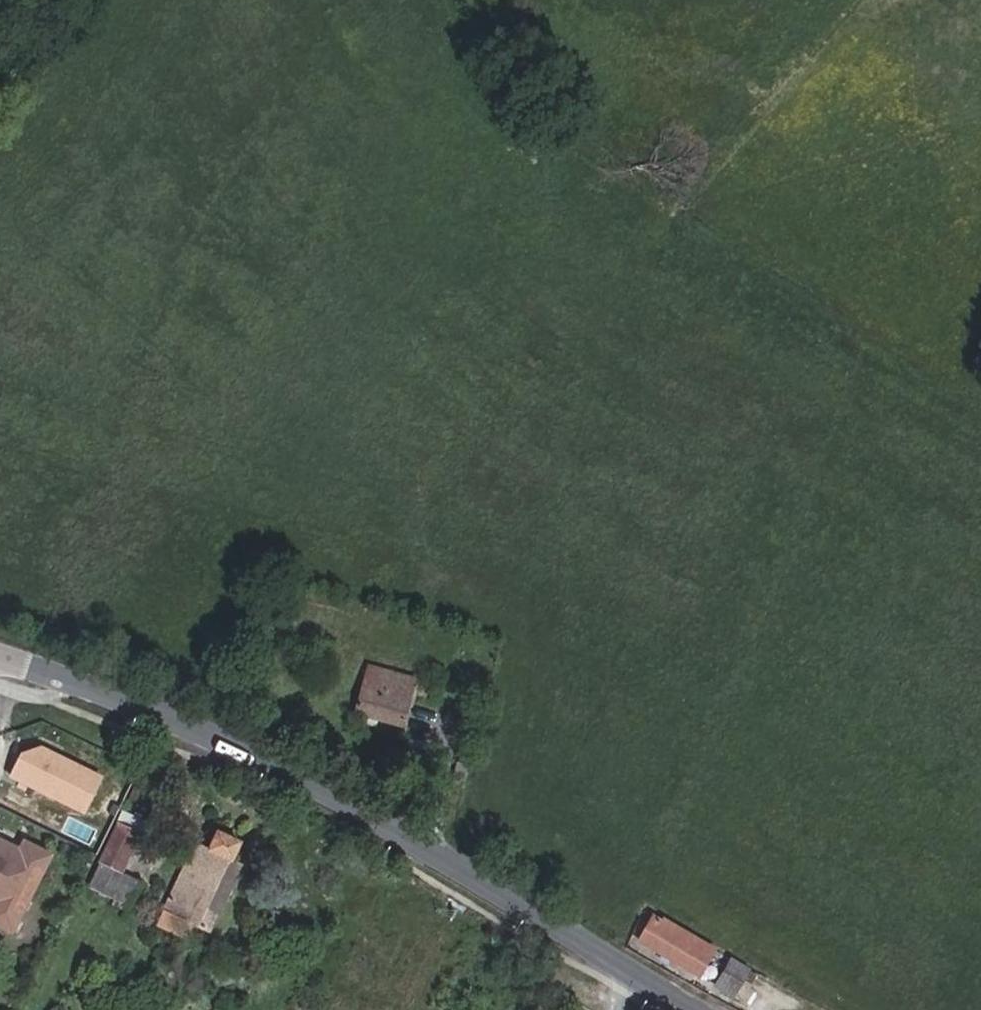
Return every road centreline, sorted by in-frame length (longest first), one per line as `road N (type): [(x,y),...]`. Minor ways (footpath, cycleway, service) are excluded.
road 1 (tertiary): [(0,657),(155,710),(686,1009)]

